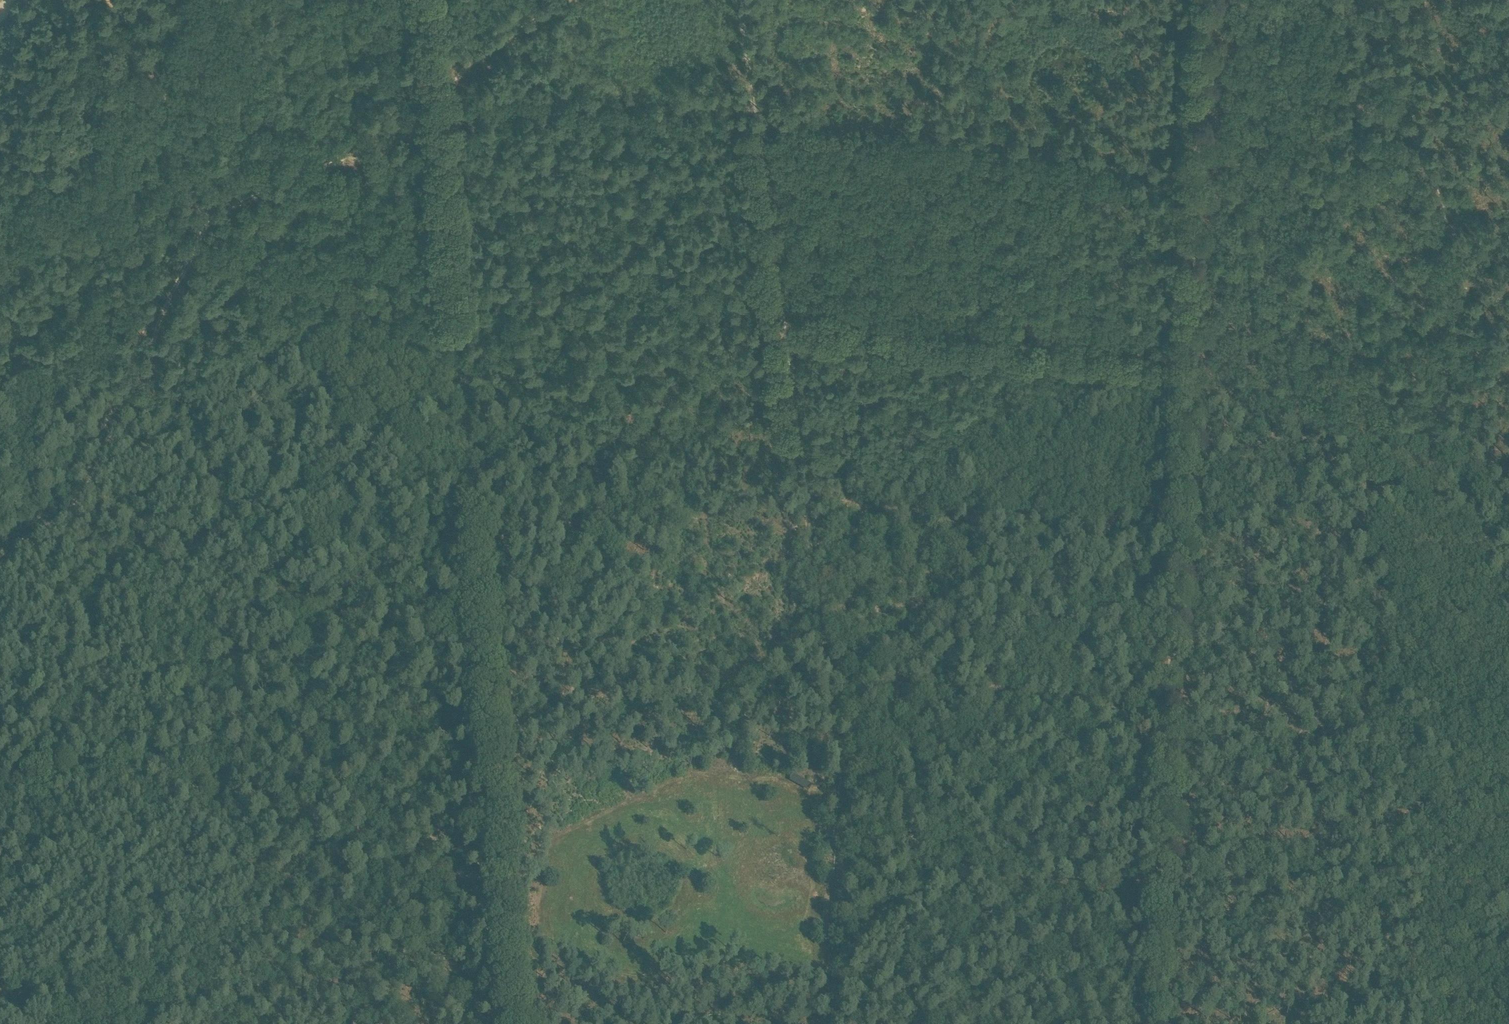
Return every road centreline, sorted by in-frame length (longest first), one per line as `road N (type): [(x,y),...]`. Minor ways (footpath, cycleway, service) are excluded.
road 1 (track): [(747,0),(835,694),(831,1023)]
road 2 (track): [(1160,1023),(1210,0)]
road 3 (track): [(1508,589),(1474,510),(1458,447),(1452,332),(1463,250),(1409,100),(1385,58),(1333,0)]
road 4 (track): [(0,798),(130,778),(219,802),(239,876),(235,957),(306,1023)]
road 5 (track): [(1177,702),(832,668)]
road 6 (track): [(0,568),(66,521),(148,387),(157,356)]

